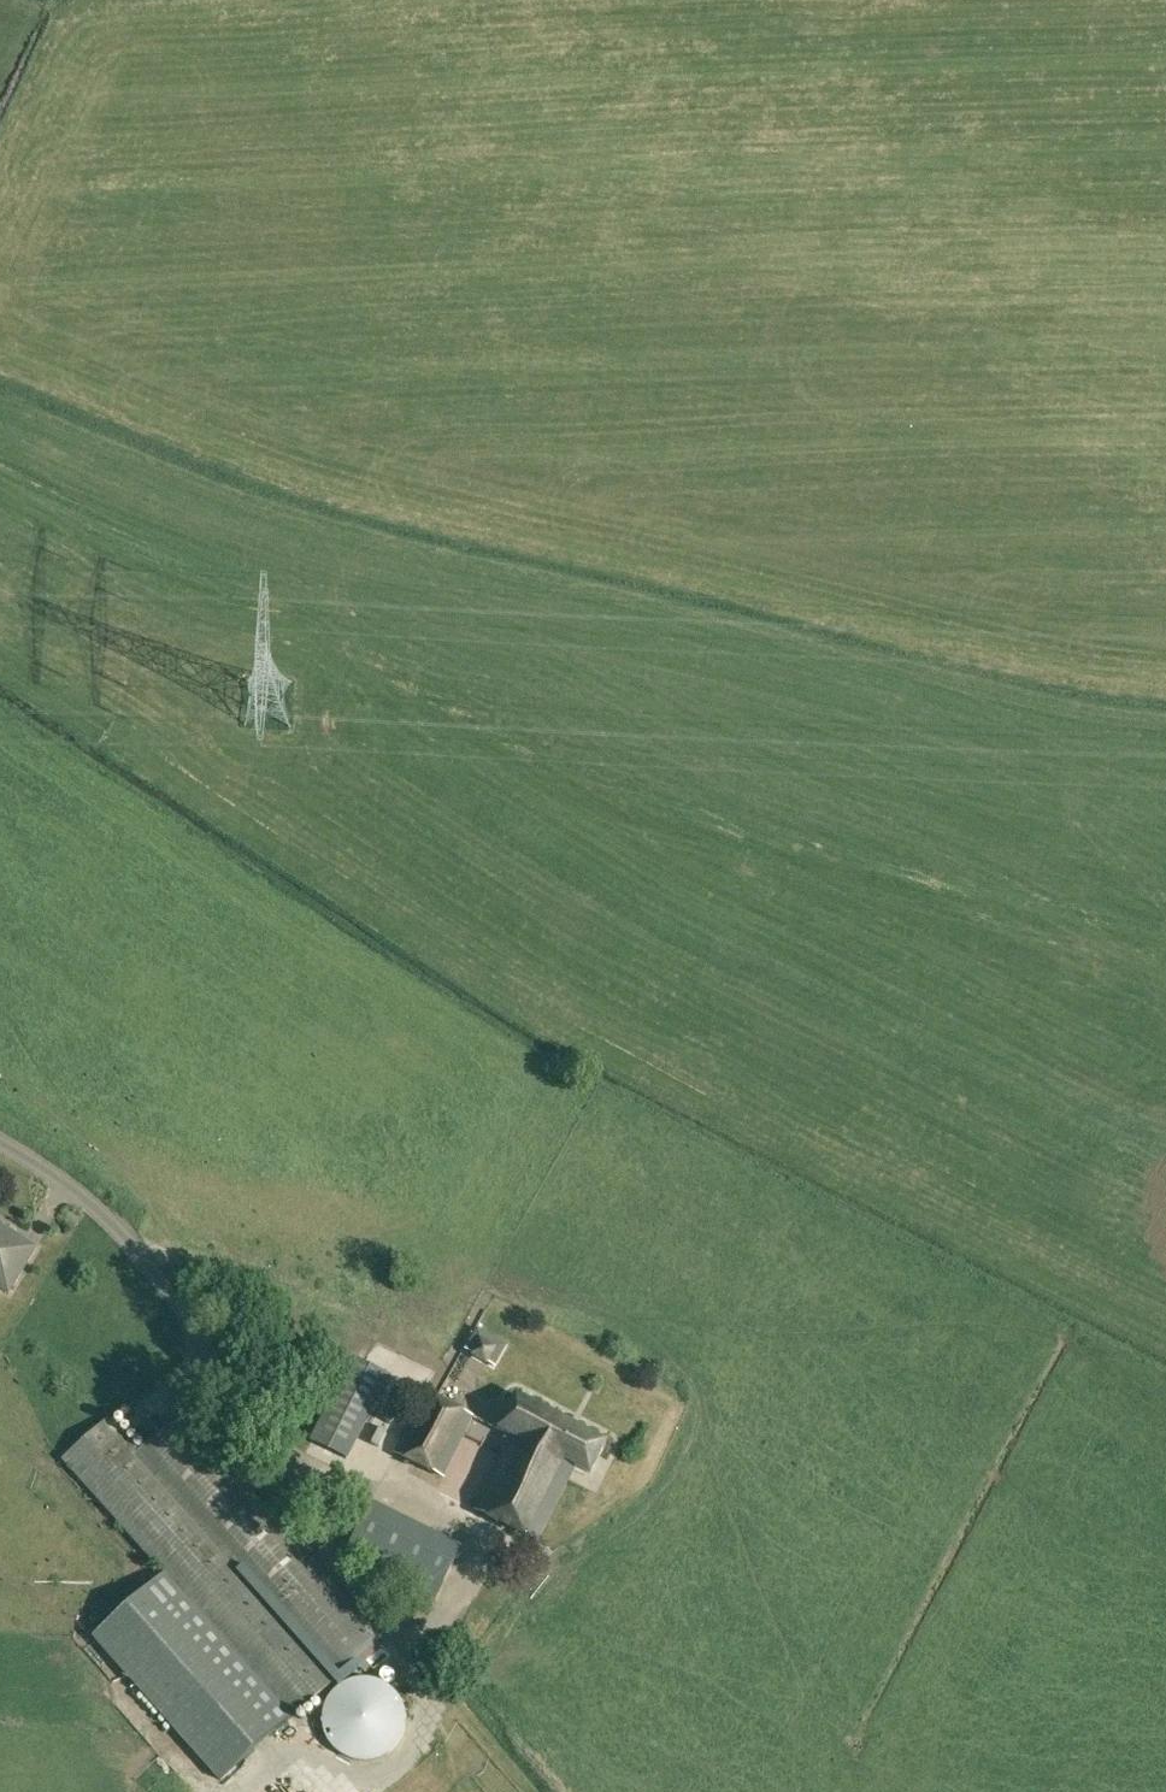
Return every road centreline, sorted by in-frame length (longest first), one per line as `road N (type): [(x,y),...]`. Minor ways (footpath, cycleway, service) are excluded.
road 1 (unclassified): [(0,1145),(107,1213),(298,1468),(347,1574),(445,1706)]

